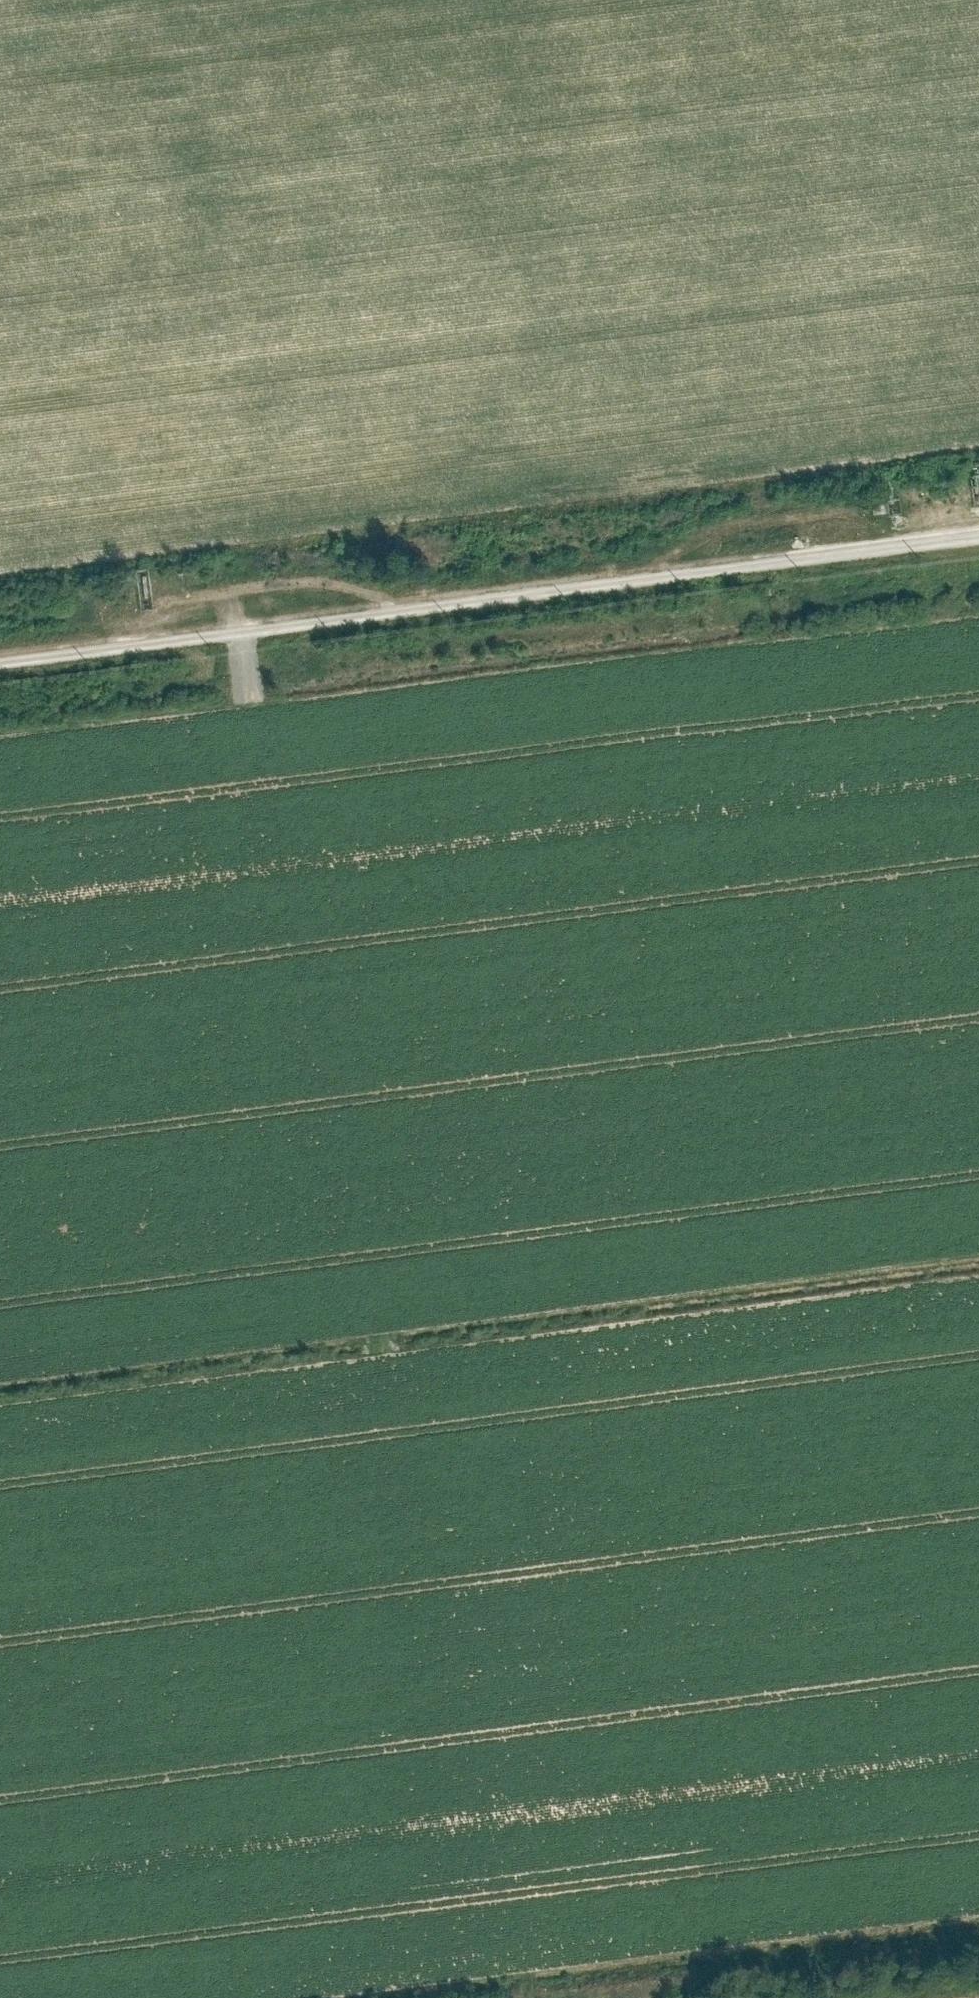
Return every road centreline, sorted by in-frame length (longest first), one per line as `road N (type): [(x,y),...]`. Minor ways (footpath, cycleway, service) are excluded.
road 1 (track): [(0,661),(978,537)]

